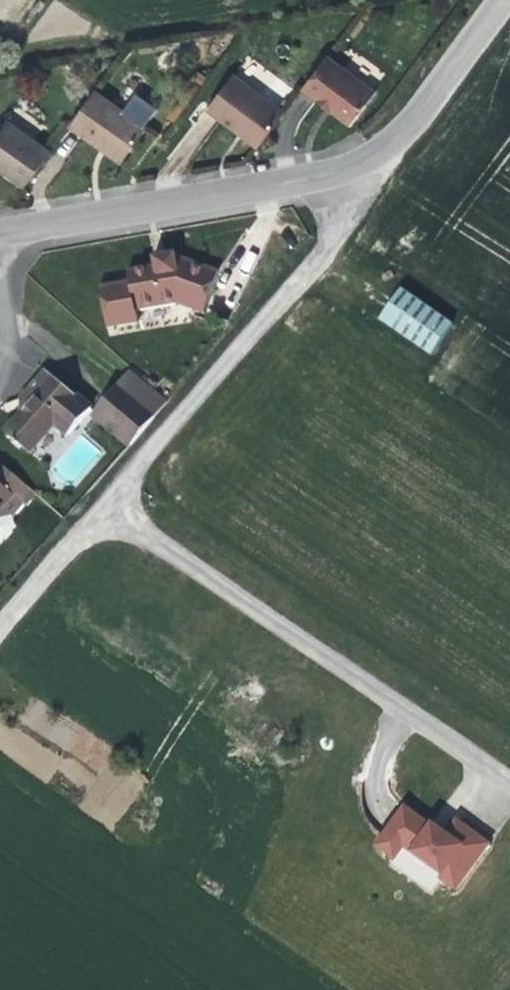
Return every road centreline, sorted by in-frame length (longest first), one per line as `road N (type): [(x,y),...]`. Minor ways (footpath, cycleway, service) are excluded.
road 1 (residential): [(0,612),(381,195),(378,150)]
road 2 (track): [(509,783),(98,502)]
road 3 (tertiary): [(378,150),(0,230)]
road 4 (tertiary): [(509,0),(425,118),(378,150)]

